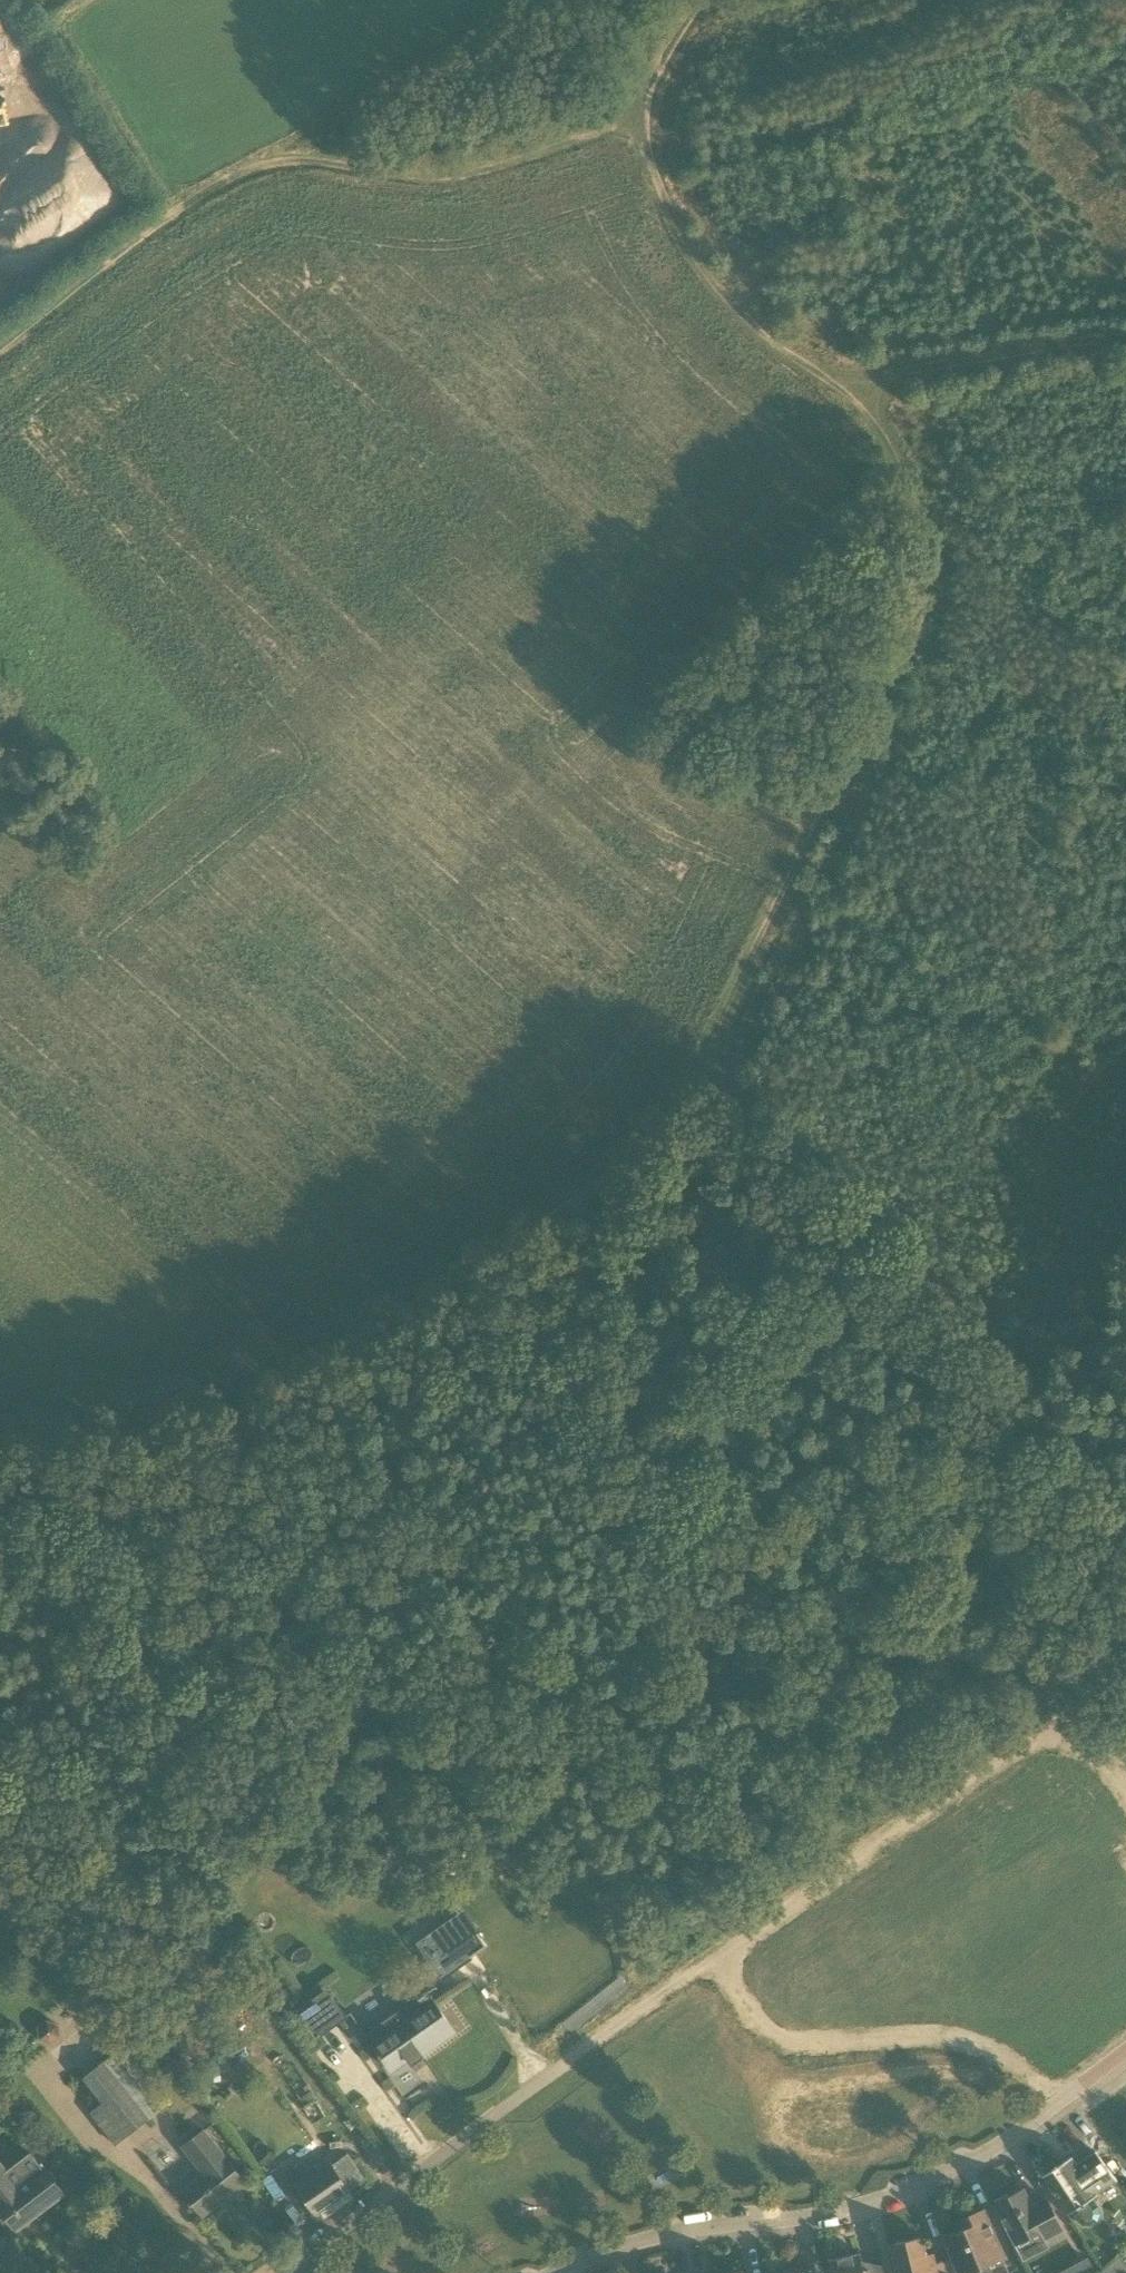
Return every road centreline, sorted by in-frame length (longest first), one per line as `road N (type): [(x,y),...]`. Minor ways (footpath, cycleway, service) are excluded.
road 1 (track): [(847,392),(911,505),(891,674),(724,1032),(678,1102),(561,1209),(467,1278),(329,1359)]
road 2 (track): [(450,2164),(548,2082),(907,1817),(1125,1682)]
road 3 (track): [(609,145),(524,136),(352,174),(247,175),(0,351)]
road 4 (residential): [(1125,2055),(1008,2144),(915,2185),(676,2217),(586,2247),(555,2272)]
road 5 (track): [(724,1032),(1067,1375),(1125,1460)]
road 6 (track): [(329,1359),(317,1396),(227,1508),(0,1746)]
road 7 (track): [(716,1957),(752,2018),(789,2044),(923,2037),(977,2049),(1026,2074),(1059,2105)]
road 8 (track): [(847,392),(786,386),(716,317),(609,145)]
road 9 (track): [(329,1359),(0,1432)]
road 10 (track): [(1125,344),(847,392)]
road 11 (residential): [(297,2272),(450,2164)]
road 12 (track): [(690,0),(620,67),(609,145)]

